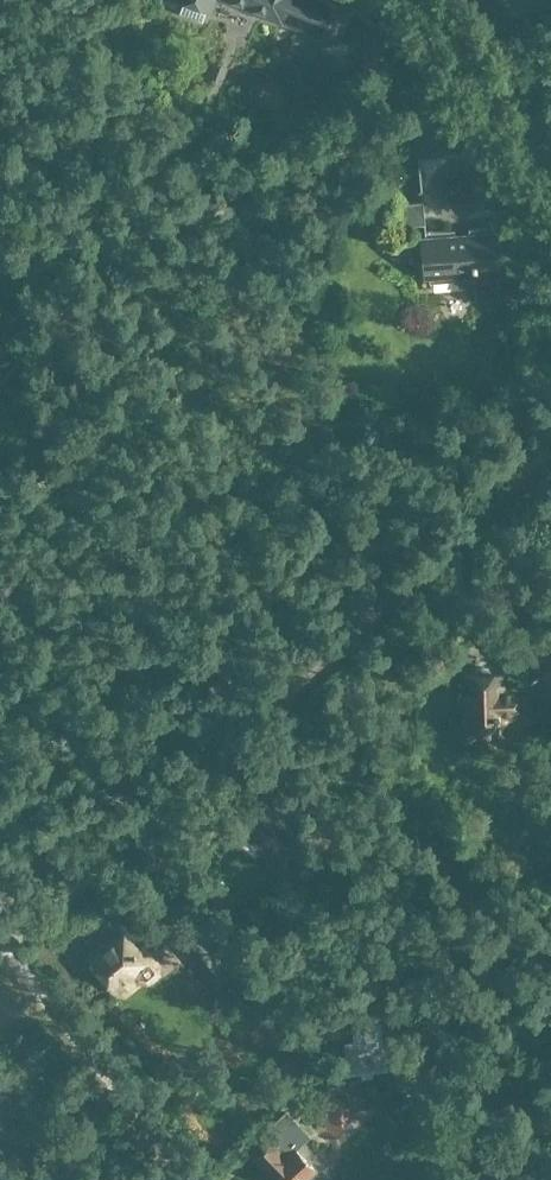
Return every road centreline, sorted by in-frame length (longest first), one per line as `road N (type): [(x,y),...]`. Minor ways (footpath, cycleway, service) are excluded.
road 1 (track): [(7,946),(332,661),(550,454)]
road 2 (unclassified): [(188,1179),(0,936)]
road 3 (track): [(431,0),(550,146)]
road 4 (track): [(449,1179),(550,1088)]

